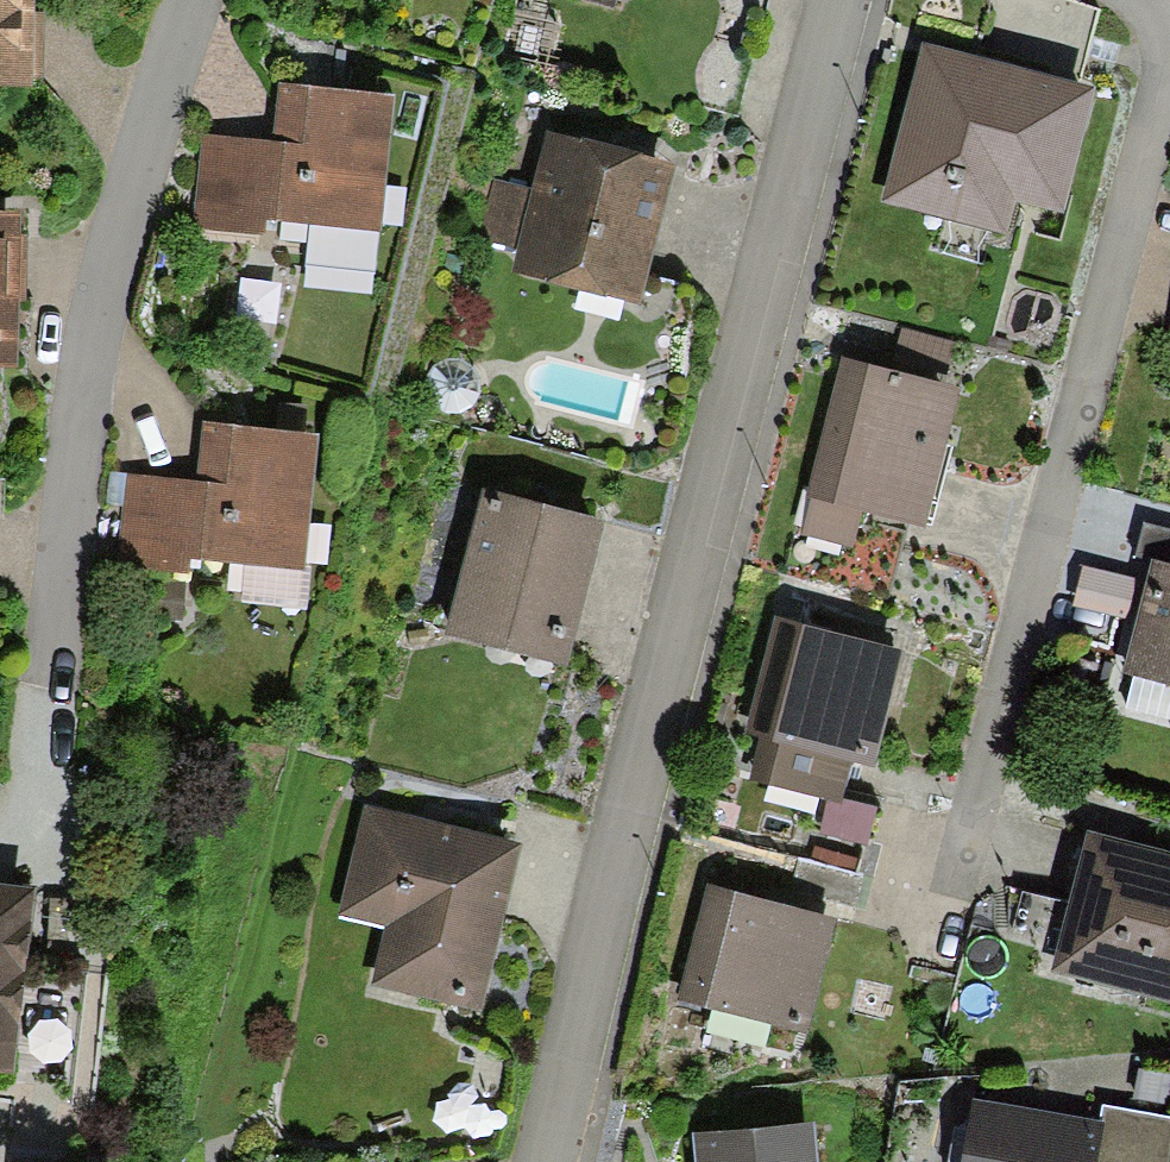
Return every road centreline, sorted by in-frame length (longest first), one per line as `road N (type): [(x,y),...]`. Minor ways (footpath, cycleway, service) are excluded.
road 1 (residential): [(550,1161),(840,0)]
road 2 (residential): [(958,892),(1169,34)]
road 3 (residential): [(190,0),(92,316),(25,804)]

